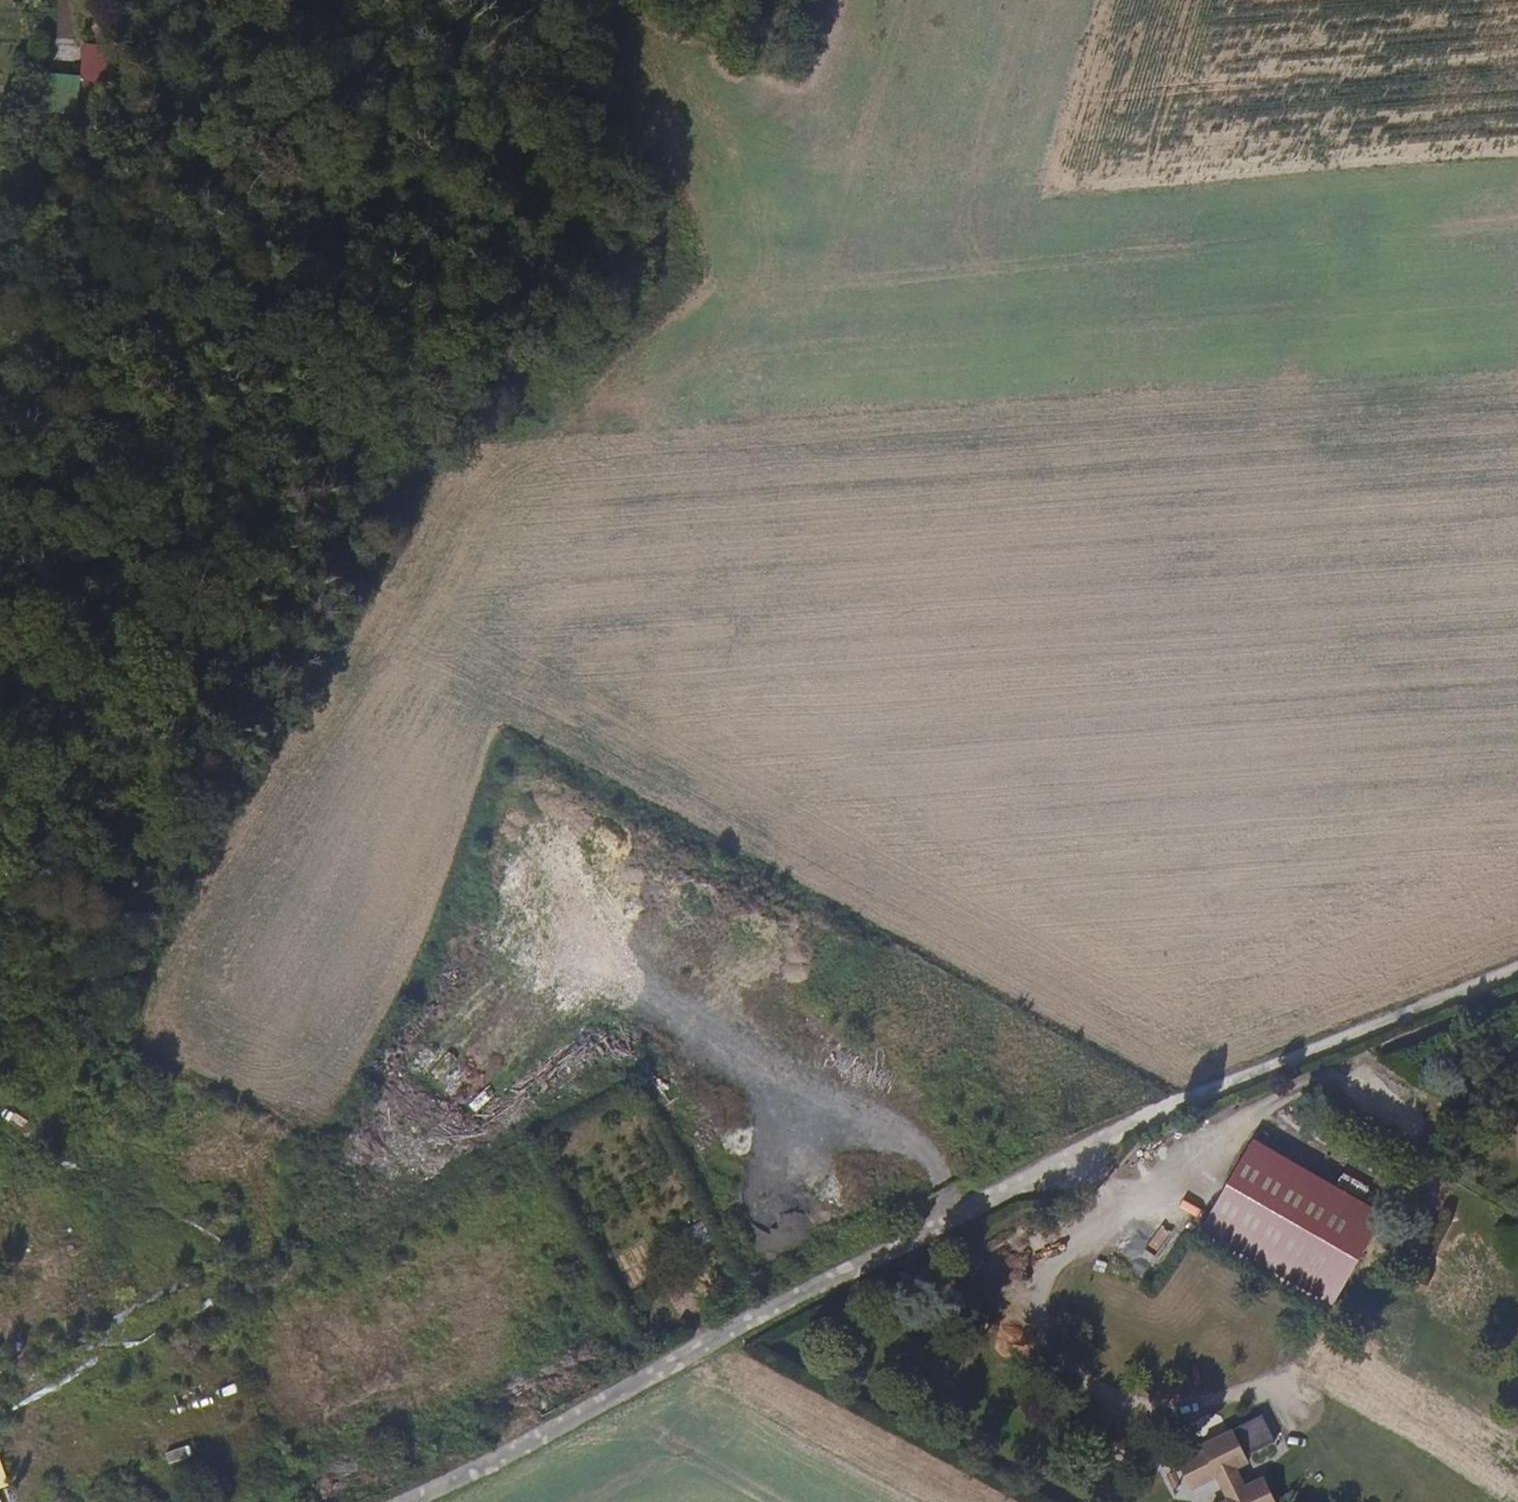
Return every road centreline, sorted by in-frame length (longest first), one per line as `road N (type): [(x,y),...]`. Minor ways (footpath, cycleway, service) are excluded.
road 1 (unclassified): [(1517,969),(1173,1104),(406,1501)]

